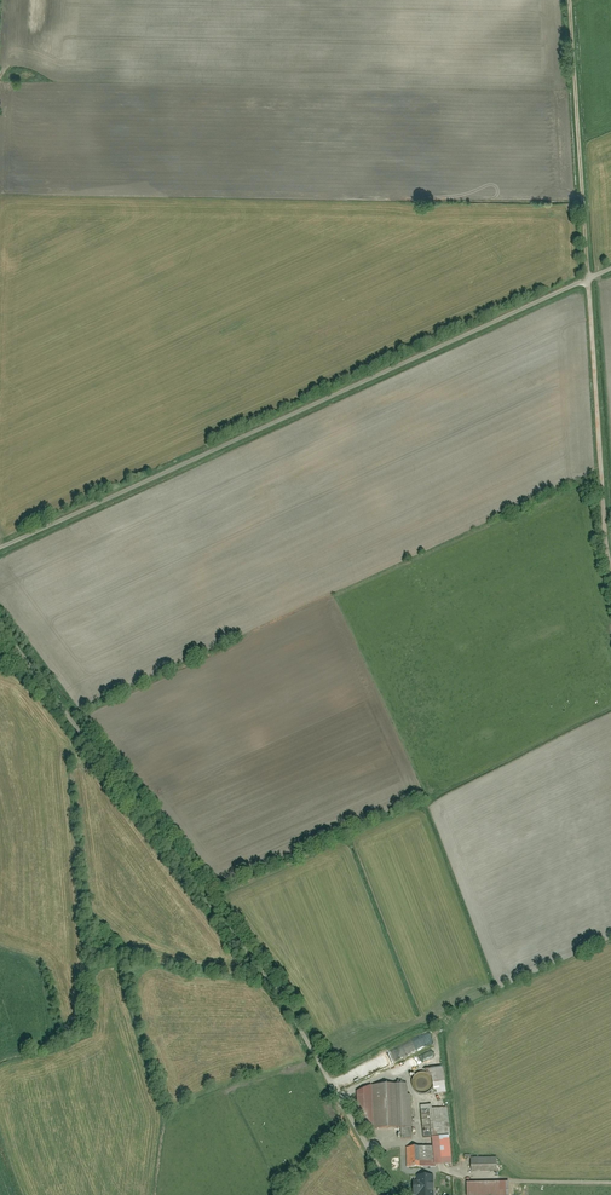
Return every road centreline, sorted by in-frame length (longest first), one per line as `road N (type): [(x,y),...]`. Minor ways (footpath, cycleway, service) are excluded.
road 1 (residential): [(394,1194),(261,967),(0,622)]
road 2 (residential): [(0,548),(610,268)]
road 3 (track): [(569,0),(610,562)]

